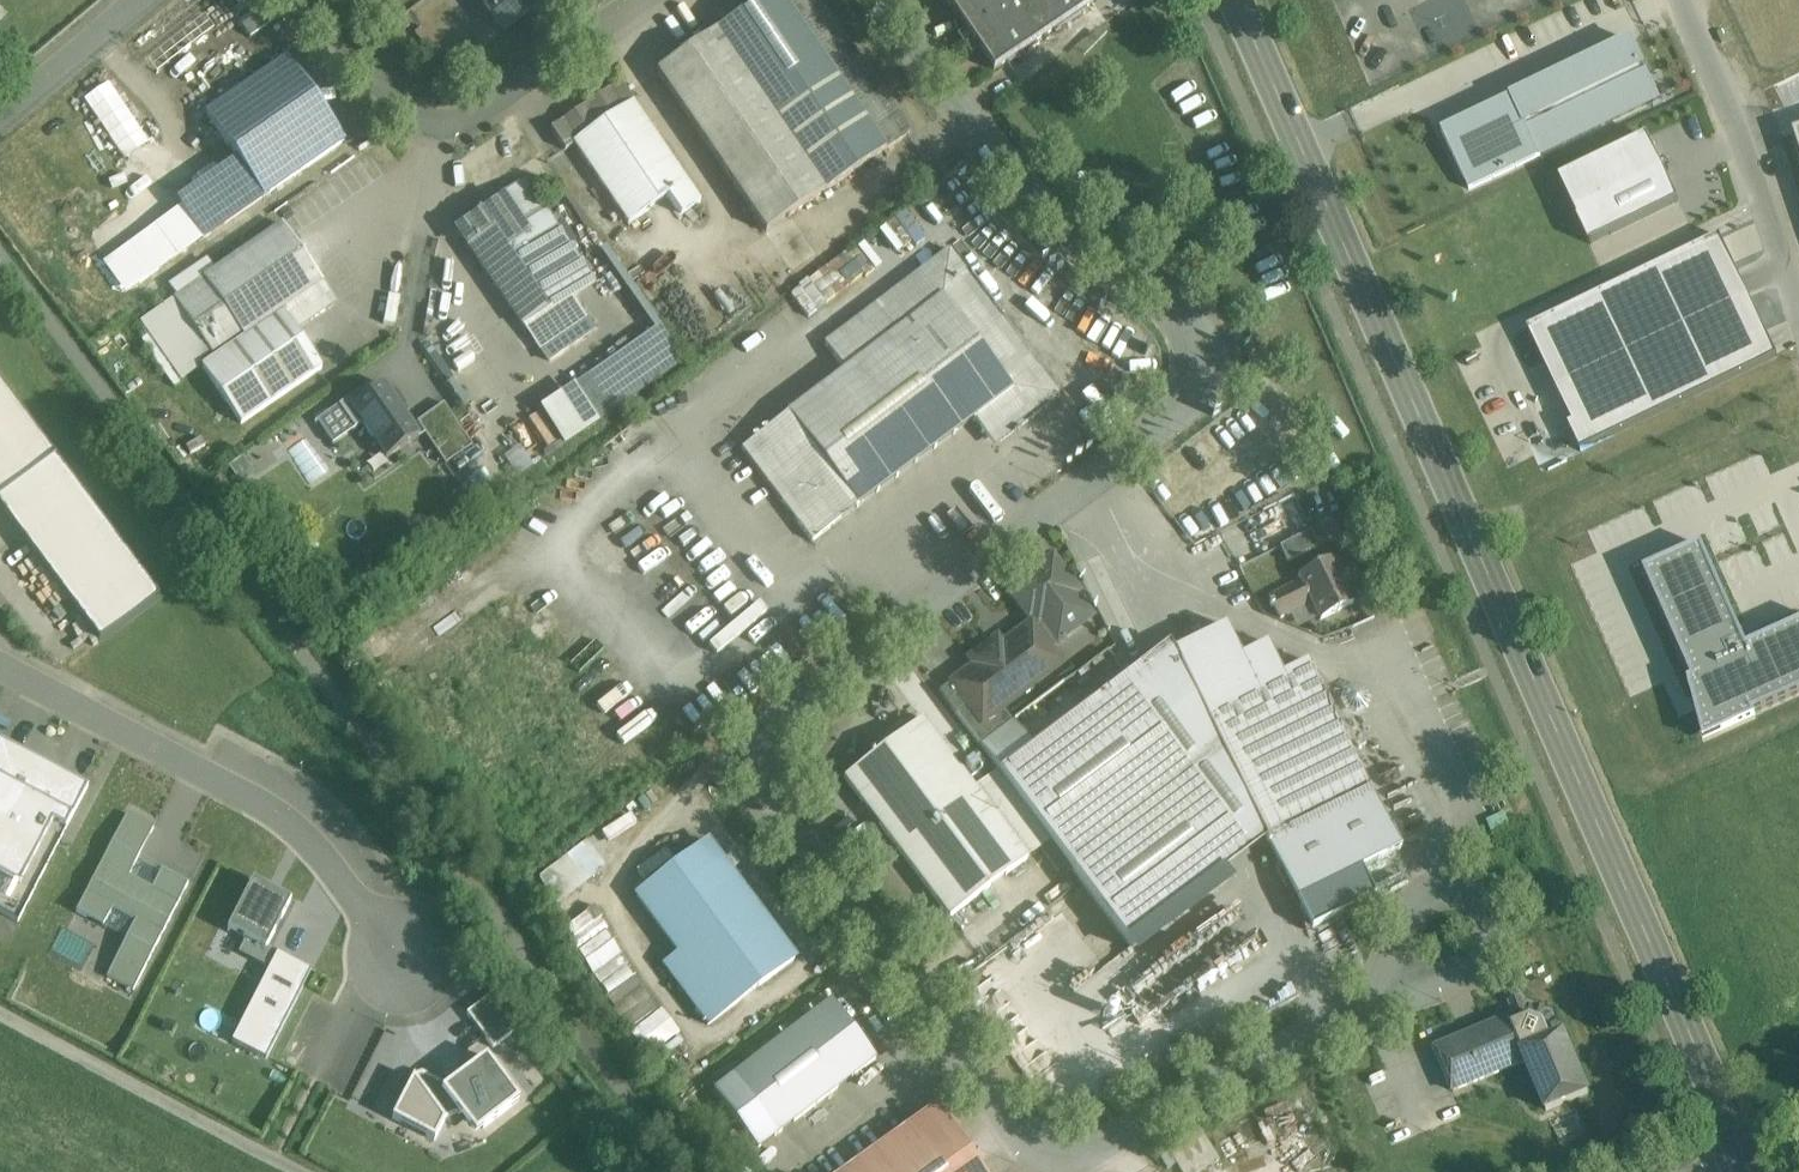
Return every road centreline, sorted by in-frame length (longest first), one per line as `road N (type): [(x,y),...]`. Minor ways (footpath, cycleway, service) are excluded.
road 1 (unclassified): [(1422,987),(1170,1100),(1085,1156),(1056,1160),(1028,1144),(766,784),(758,750),(777,718),(1168,426),(1190,395),(1199,356),(1187,323),(1014,174),(890,0)]
road 2 (primary): [(1236,0),(1743,1154)]
road 3 (unclassified): [(0,666),(277,814),(309,839),(400,953)]
road 4 (unclassified): [(640,0),(469,119),(434,120),(404,107),(310,0)]
road 5 (residential): [(1678,0),(1735,123),(1798,308)]
road 6 (unclassified): [(1422,987),(1394,949),(1401,918),(1426,898),(1457,899),(1481,917),(1489,946),(1478,974)]
road 7 (unclassified): [(0,120),(144,0)]

